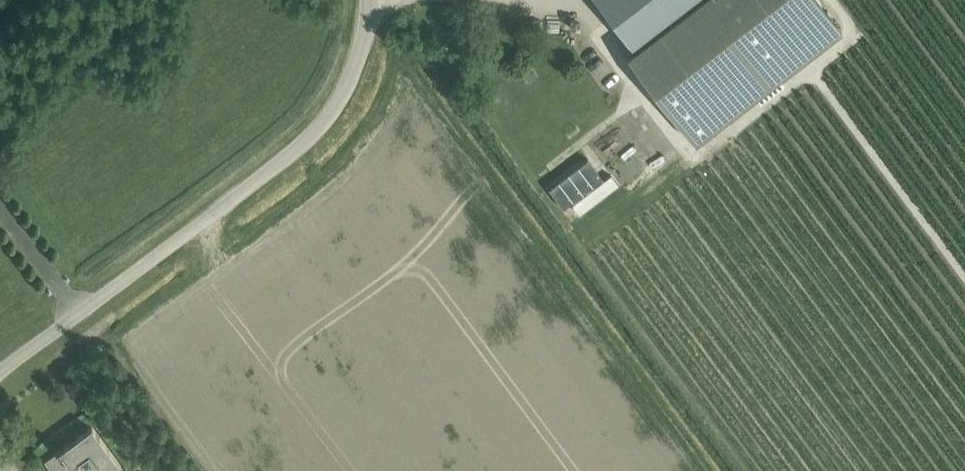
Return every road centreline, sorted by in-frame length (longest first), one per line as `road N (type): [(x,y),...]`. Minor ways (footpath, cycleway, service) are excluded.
road 1 (unclassified): [(368,0),(368,71),(338,143),(0,402)]

